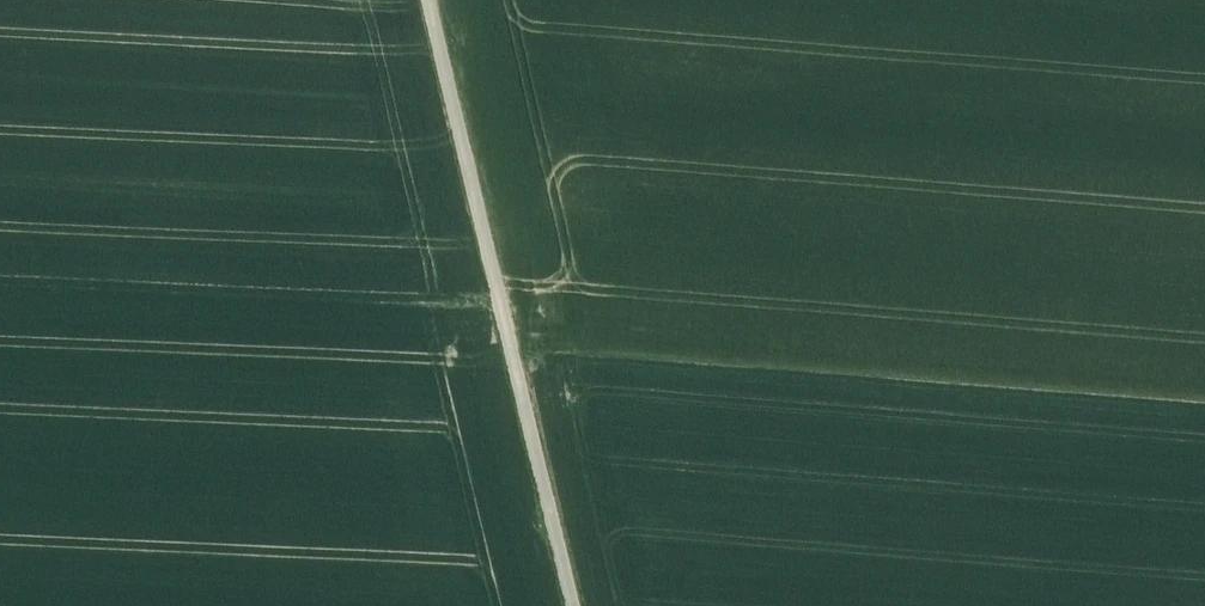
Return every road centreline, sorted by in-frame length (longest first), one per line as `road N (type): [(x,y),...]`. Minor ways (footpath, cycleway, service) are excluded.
road 1 (track): [(425,0),(572,605)]

